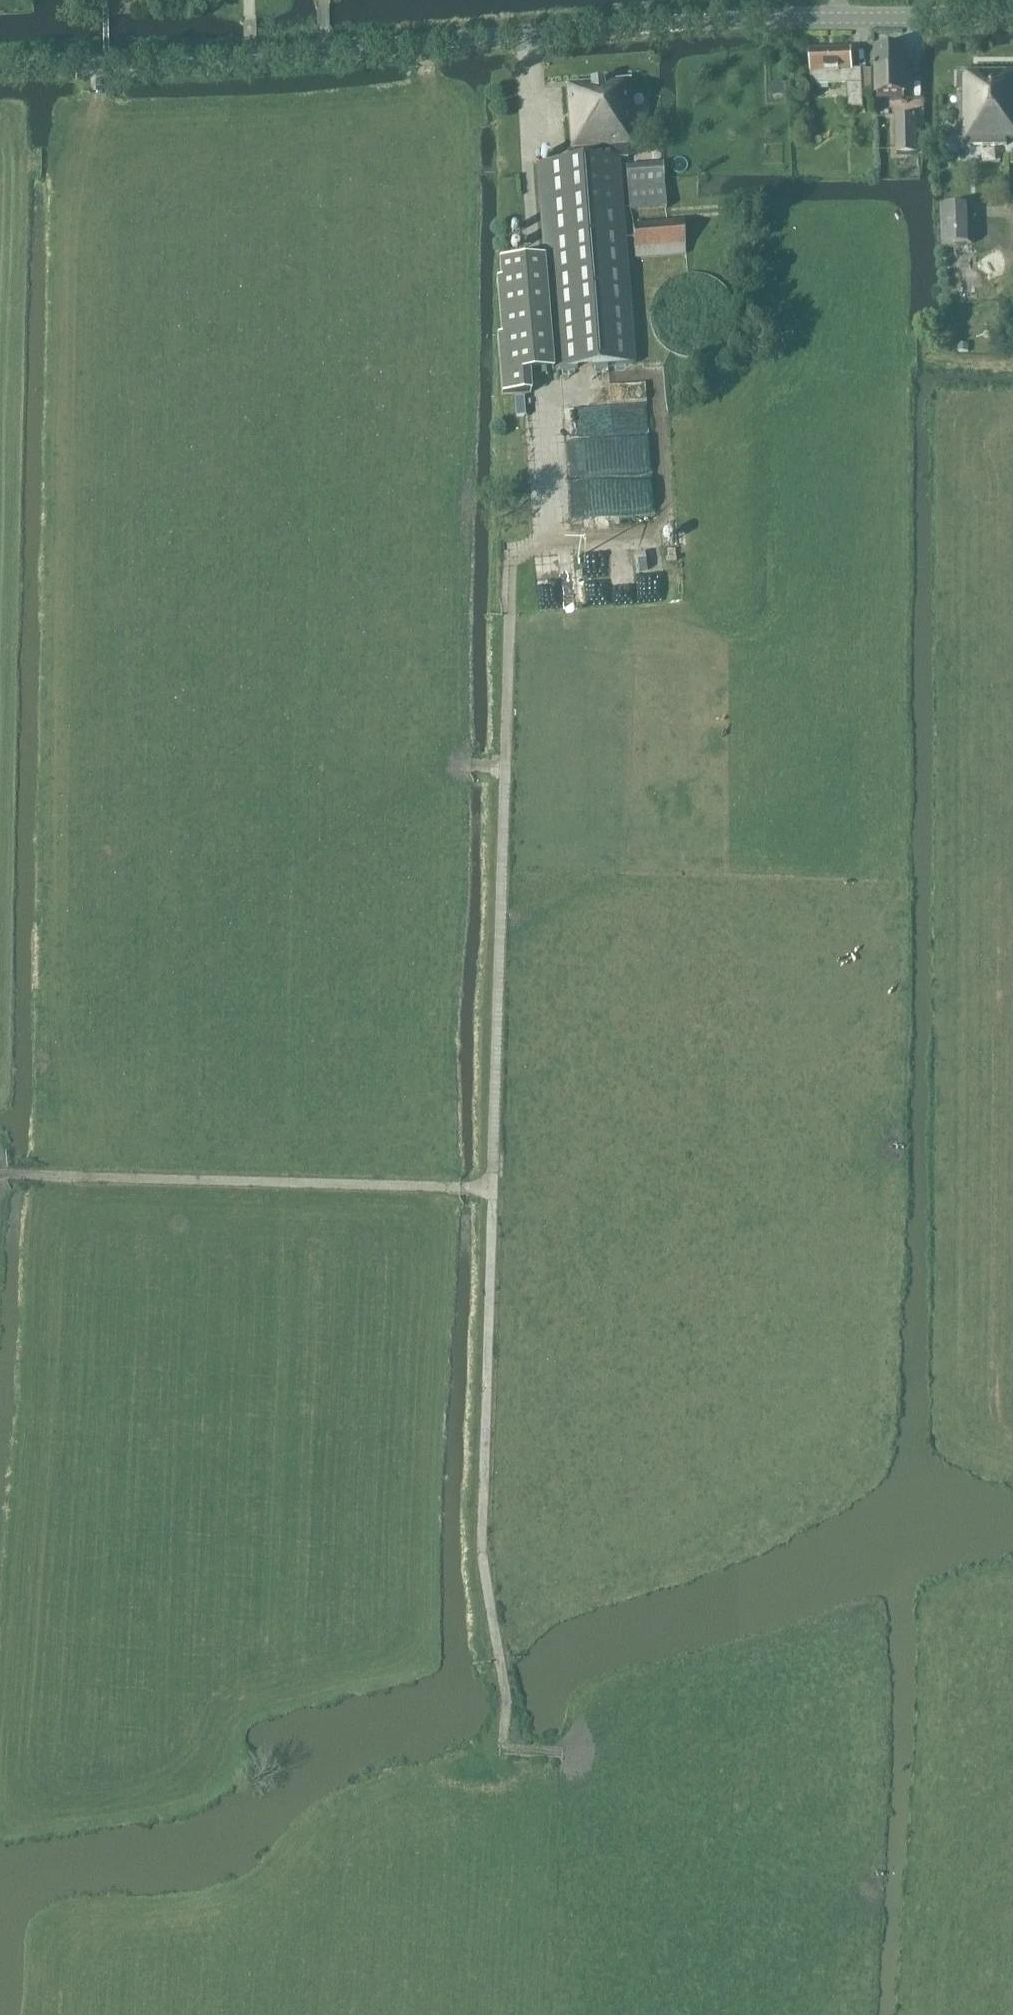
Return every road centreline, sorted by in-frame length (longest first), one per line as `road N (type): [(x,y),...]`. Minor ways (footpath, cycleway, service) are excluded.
road 1 (track): [(569,1756),(501,1749),(501,1671),(479,1558),(489,1187),(0,1174)]
road 2 (tertiary): [(0,70),(224,65),(716,20),(1012,11)]
road 3 (track): [(489,1187),(497,885)]
road 4 (track): [(507,565),(499,767)]

